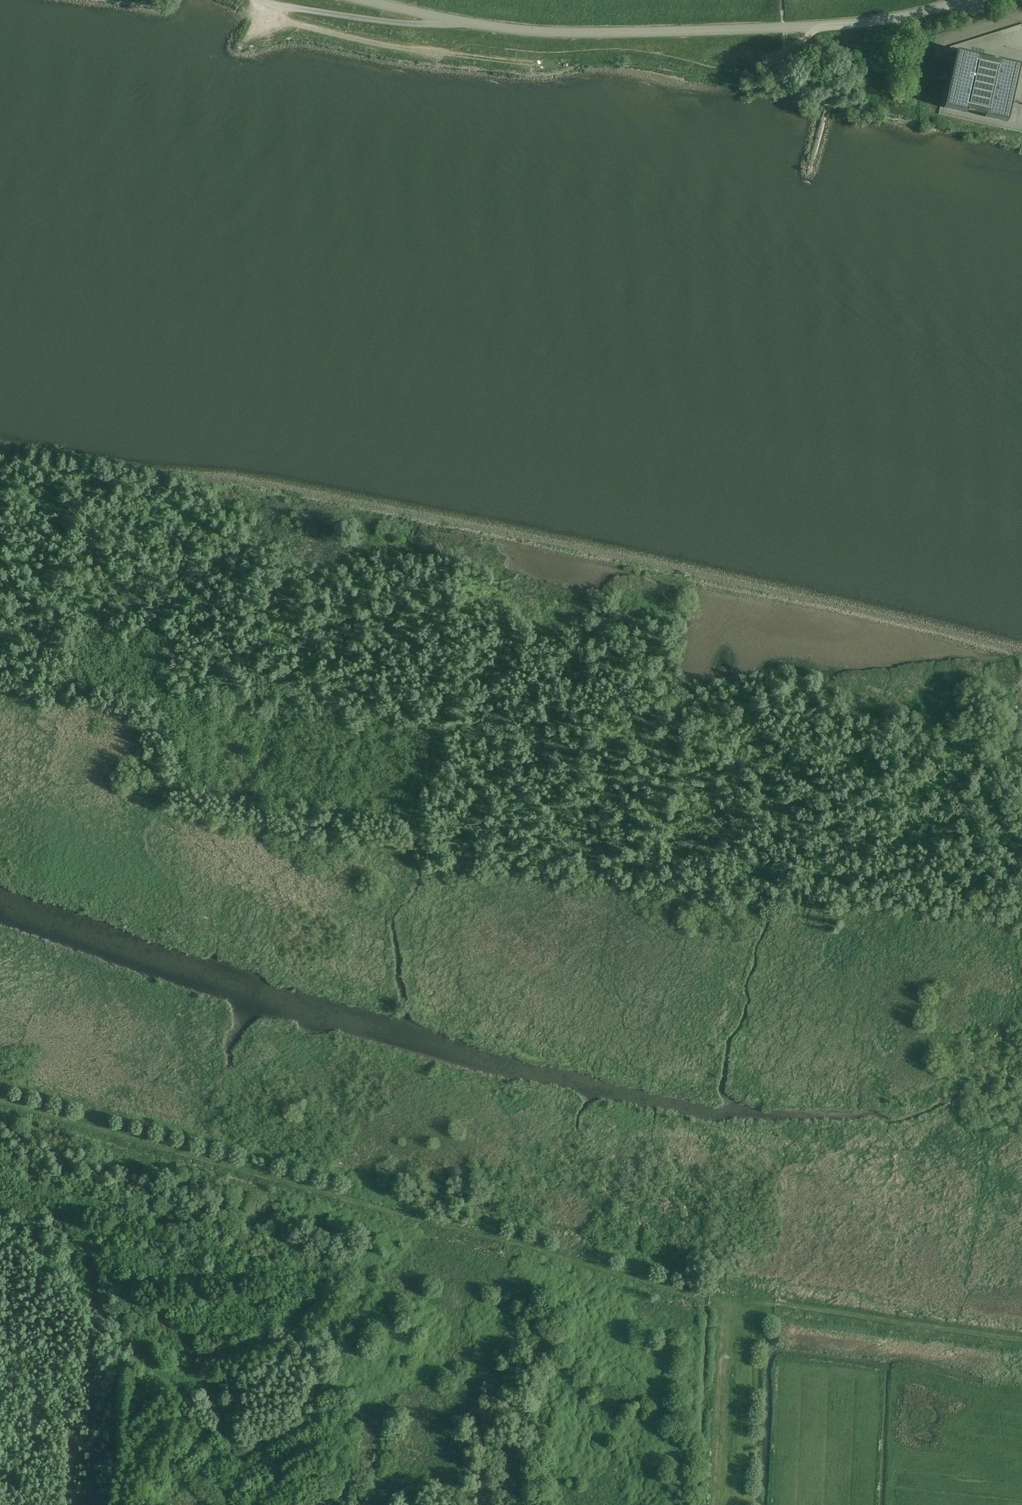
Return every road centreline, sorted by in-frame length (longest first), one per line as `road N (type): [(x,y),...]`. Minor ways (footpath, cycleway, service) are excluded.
road 1 (track): [(717,1297),(0,1099)]
road 2 (tertiary): [(963,0),(858,23),(594,33),(494,28),(360,0)]
road 3 (track): [(1021,1340),(717,1297)]
road 4 (track): [(717,1297),(707,1504)]

